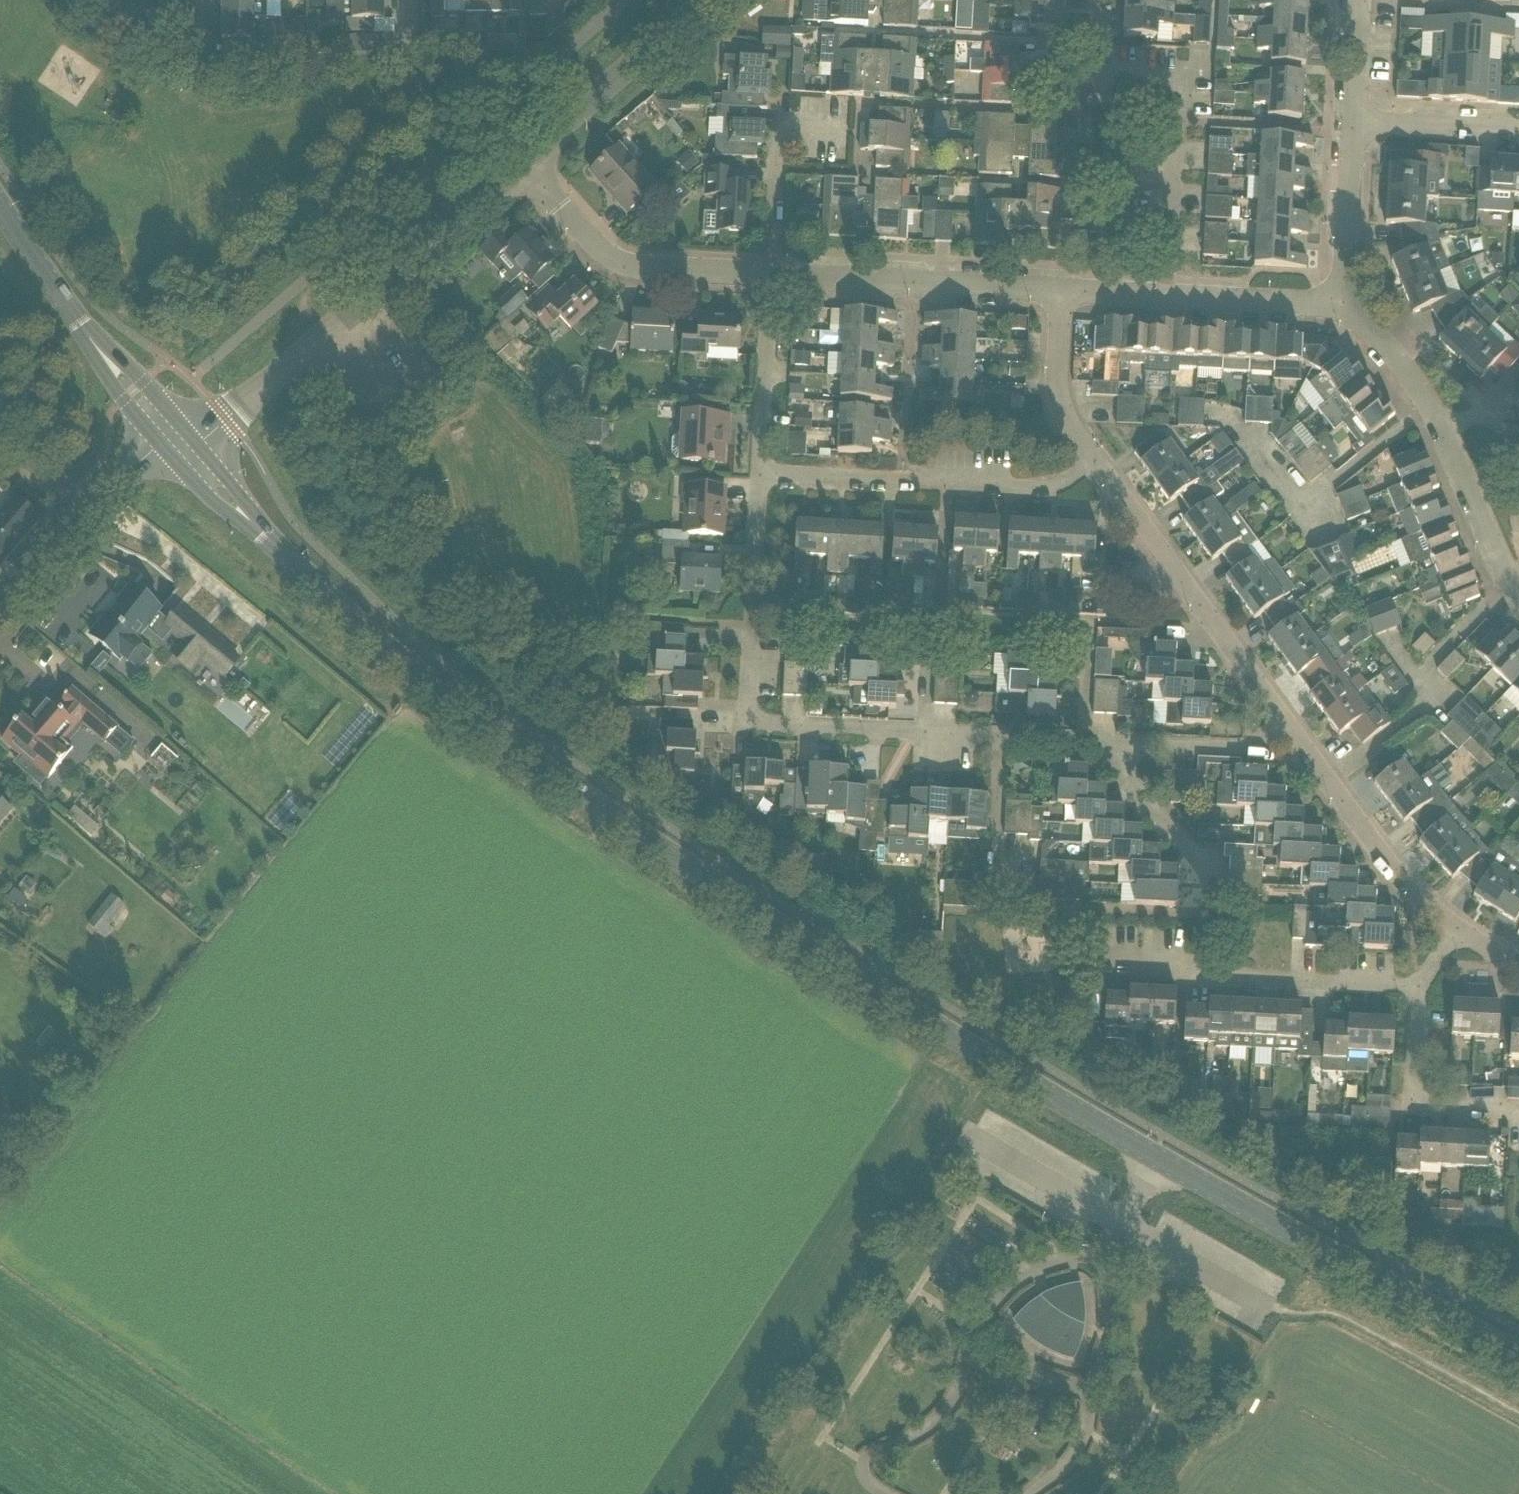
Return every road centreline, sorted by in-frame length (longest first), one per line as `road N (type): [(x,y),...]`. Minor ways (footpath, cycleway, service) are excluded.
road 1 (tertiary): [(1518,1356),(1205,1185),(927,1022),(710,882),(449,699),(265,534)]
road 2 (residential): [(1109,746),(752,718),(749,619)]
road 3 (unclassified): [(200,444),(526,164)]
road 4 (unclassified): [(1170,296),(1174,87),(1115,73),(1101,59),(1100,0)]
road 5 (unclassified): [(1097,461),(1043,490),(759,473)]
road 6 (residential): [(1286,720),(1097,461)]
road 7 (residential): [(772,276),(641,266),(604,252),(526,164)]
road 8 (residential): [(1060,290),(772,276)]
road 9 (residential): [(1460,931),(1379,854),(1286,720)]
road 10 (residential): [(1206,976),(1211,877),(1109,746)]
road 11 (unclassified): [(526,164),(710,0)]
road 12 (residential): [(772,276),(784,113),(847,117)]
road 13 (residential): [(1518,1115),(1425,1109),(1416,1101),(1418,988)]
road 14 (residential): [(1418,988),(1206,976)]
road 15 (residential): [(759,473),(772,276)]
road 16 (residential): [(1286,720),(1249,752),(1109,746)]
road 17 (residential): [(1345,316),(1357,128)]
road 18 (residential): [(1097,461),(1072,428),(1058,387),(1060,290)]
road 19 (residential): [(1345,316),(1170,296)]
road 20 (residential): [(1518,593),(1451,432)]
road 21 (tertiary): [(200,444),(80,321)]
road 22 (residential): [(1518,133),(1357,128)]
road 23 (residential): [(1451,432),(1380,337),(1345,316)]
road 24 (residential): [(1518,9),(1360,2)]
road 25 (tertiary): [(80,321),(124,400),(158,442)]
road 26 (tertiary): [(158,442),(265,534)]
road 27 (tertiary): [(80,321),(0,206)]
road 28 (unclassified): [(0,616),(87,509)]
road 29 (residential): [(1357,128),(1360,2)]

